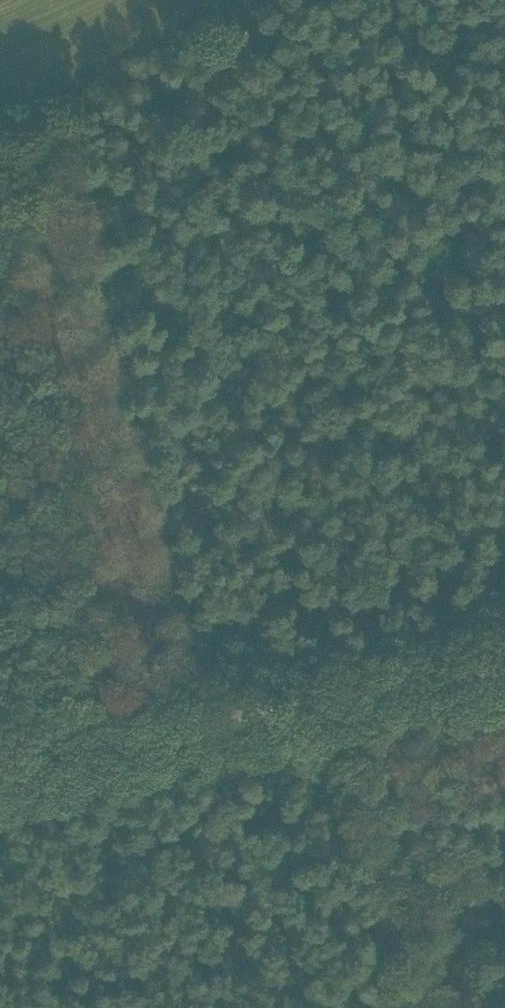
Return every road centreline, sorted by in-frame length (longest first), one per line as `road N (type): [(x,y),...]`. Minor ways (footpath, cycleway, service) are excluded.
road 1 (track): [(504,668),(0,751)]

